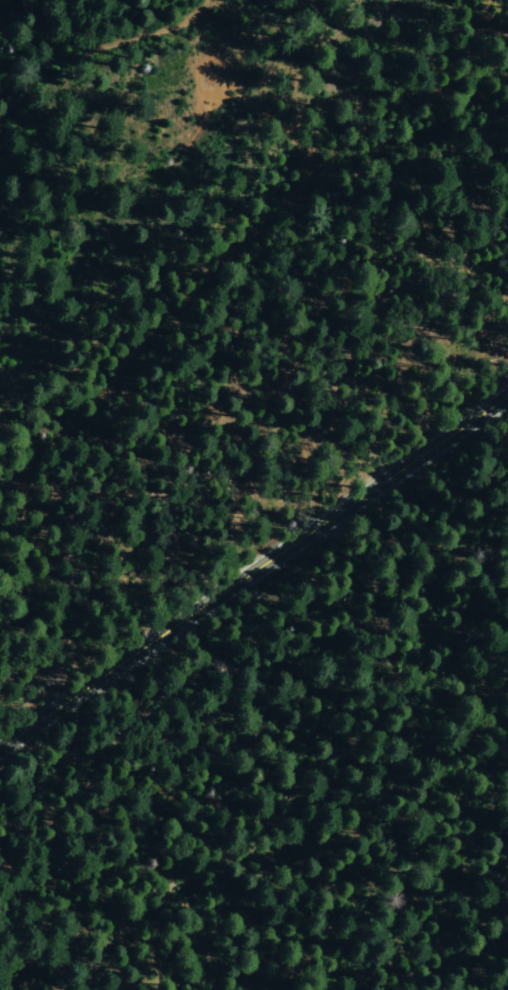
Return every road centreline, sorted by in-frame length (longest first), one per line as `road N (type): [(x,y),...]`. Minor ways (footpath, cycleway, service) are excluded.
road 1 (trunk): [(507,394),(0,746)]

